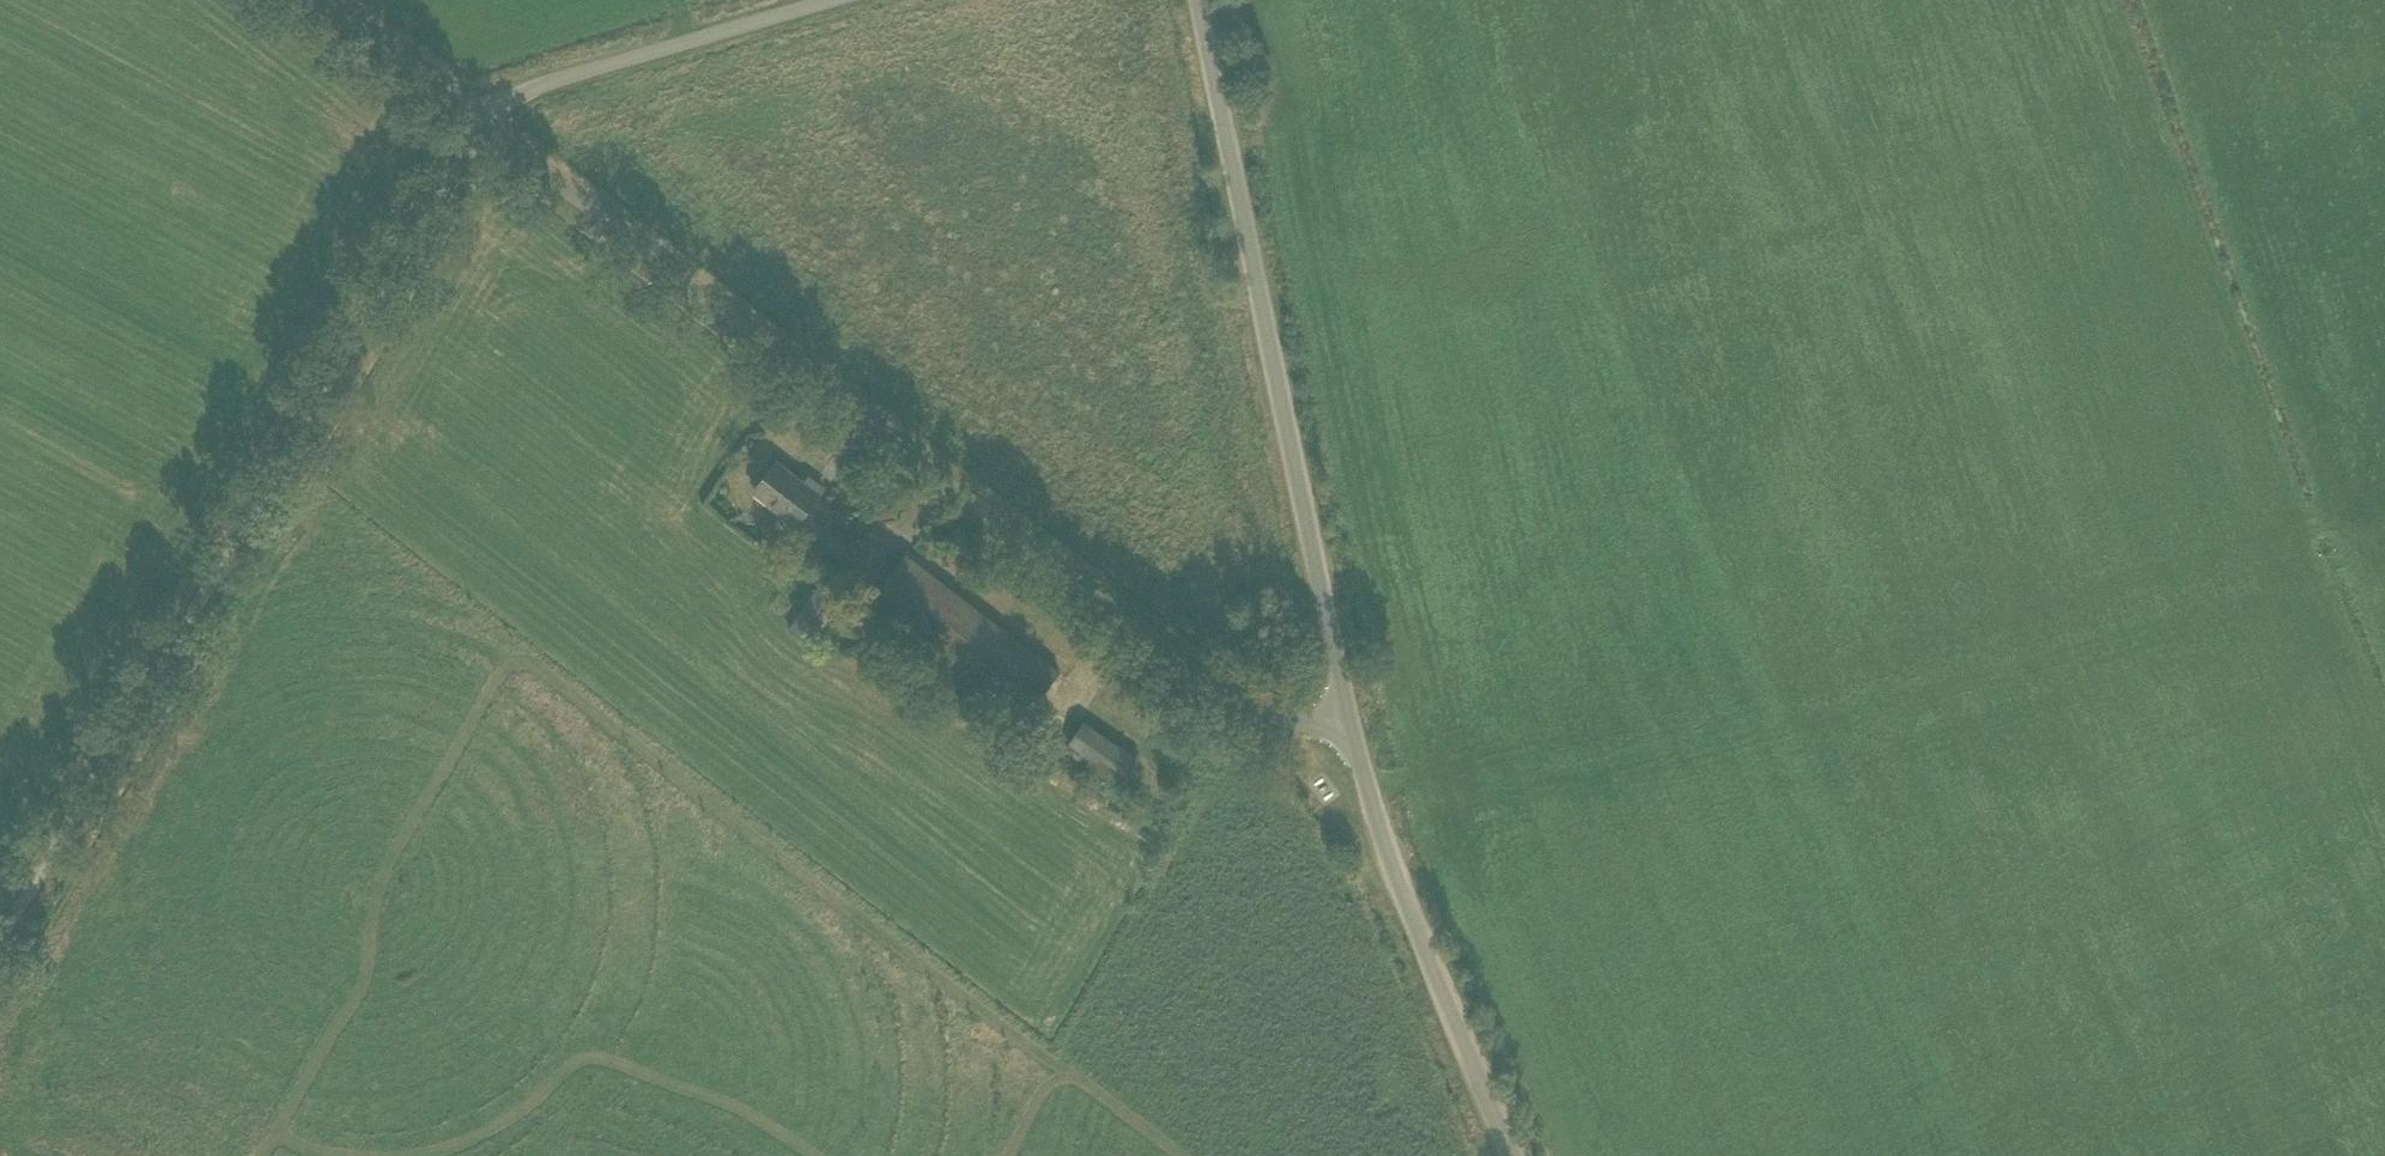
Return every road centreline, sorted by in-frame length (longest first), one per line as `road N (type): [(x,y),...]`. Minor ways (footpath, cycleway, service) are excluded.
road 1 (unclassified): [(1344,719),(1274,730),(490,122)]
road 2 (unclassified): [(0,946),(450,176),(490,122)]
road 3 (unclassified): [(1344,719),(1194,0)]
road 4 (unclassified): [(1502,1155),(1419,964),(1344,719)]
road 5 (unclassified): [(490,122),(543,85),(842,0)]
road 6 (unclassified): [(490,122),(328,0)]

